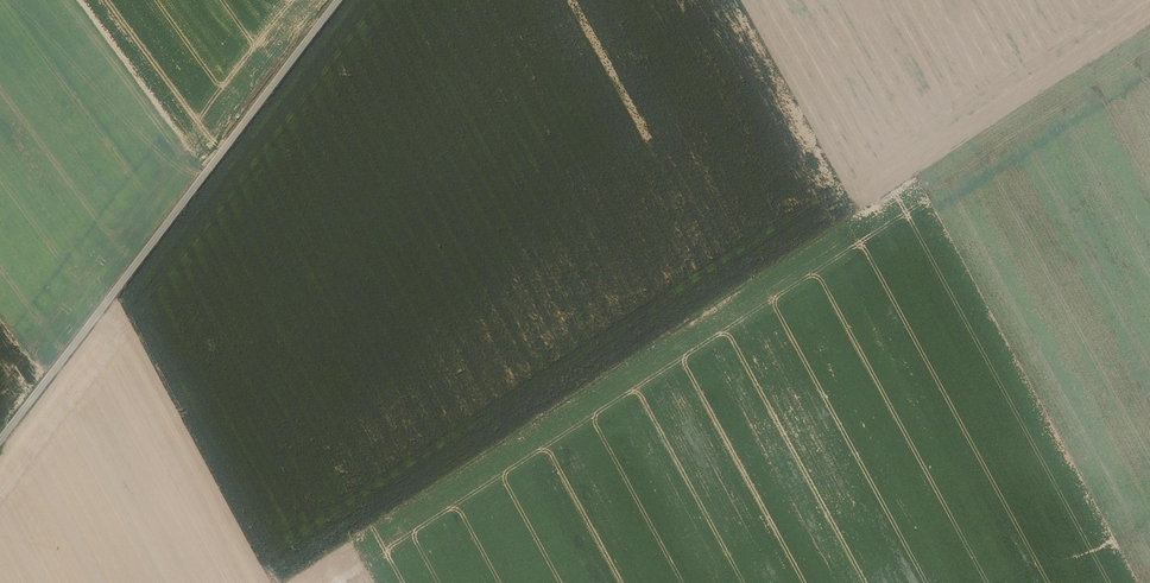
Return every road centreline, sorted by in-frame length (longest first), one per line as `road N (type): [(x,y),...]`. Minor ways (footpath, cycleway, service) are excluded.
road 1 (track): [(0,441),(338,0)]

